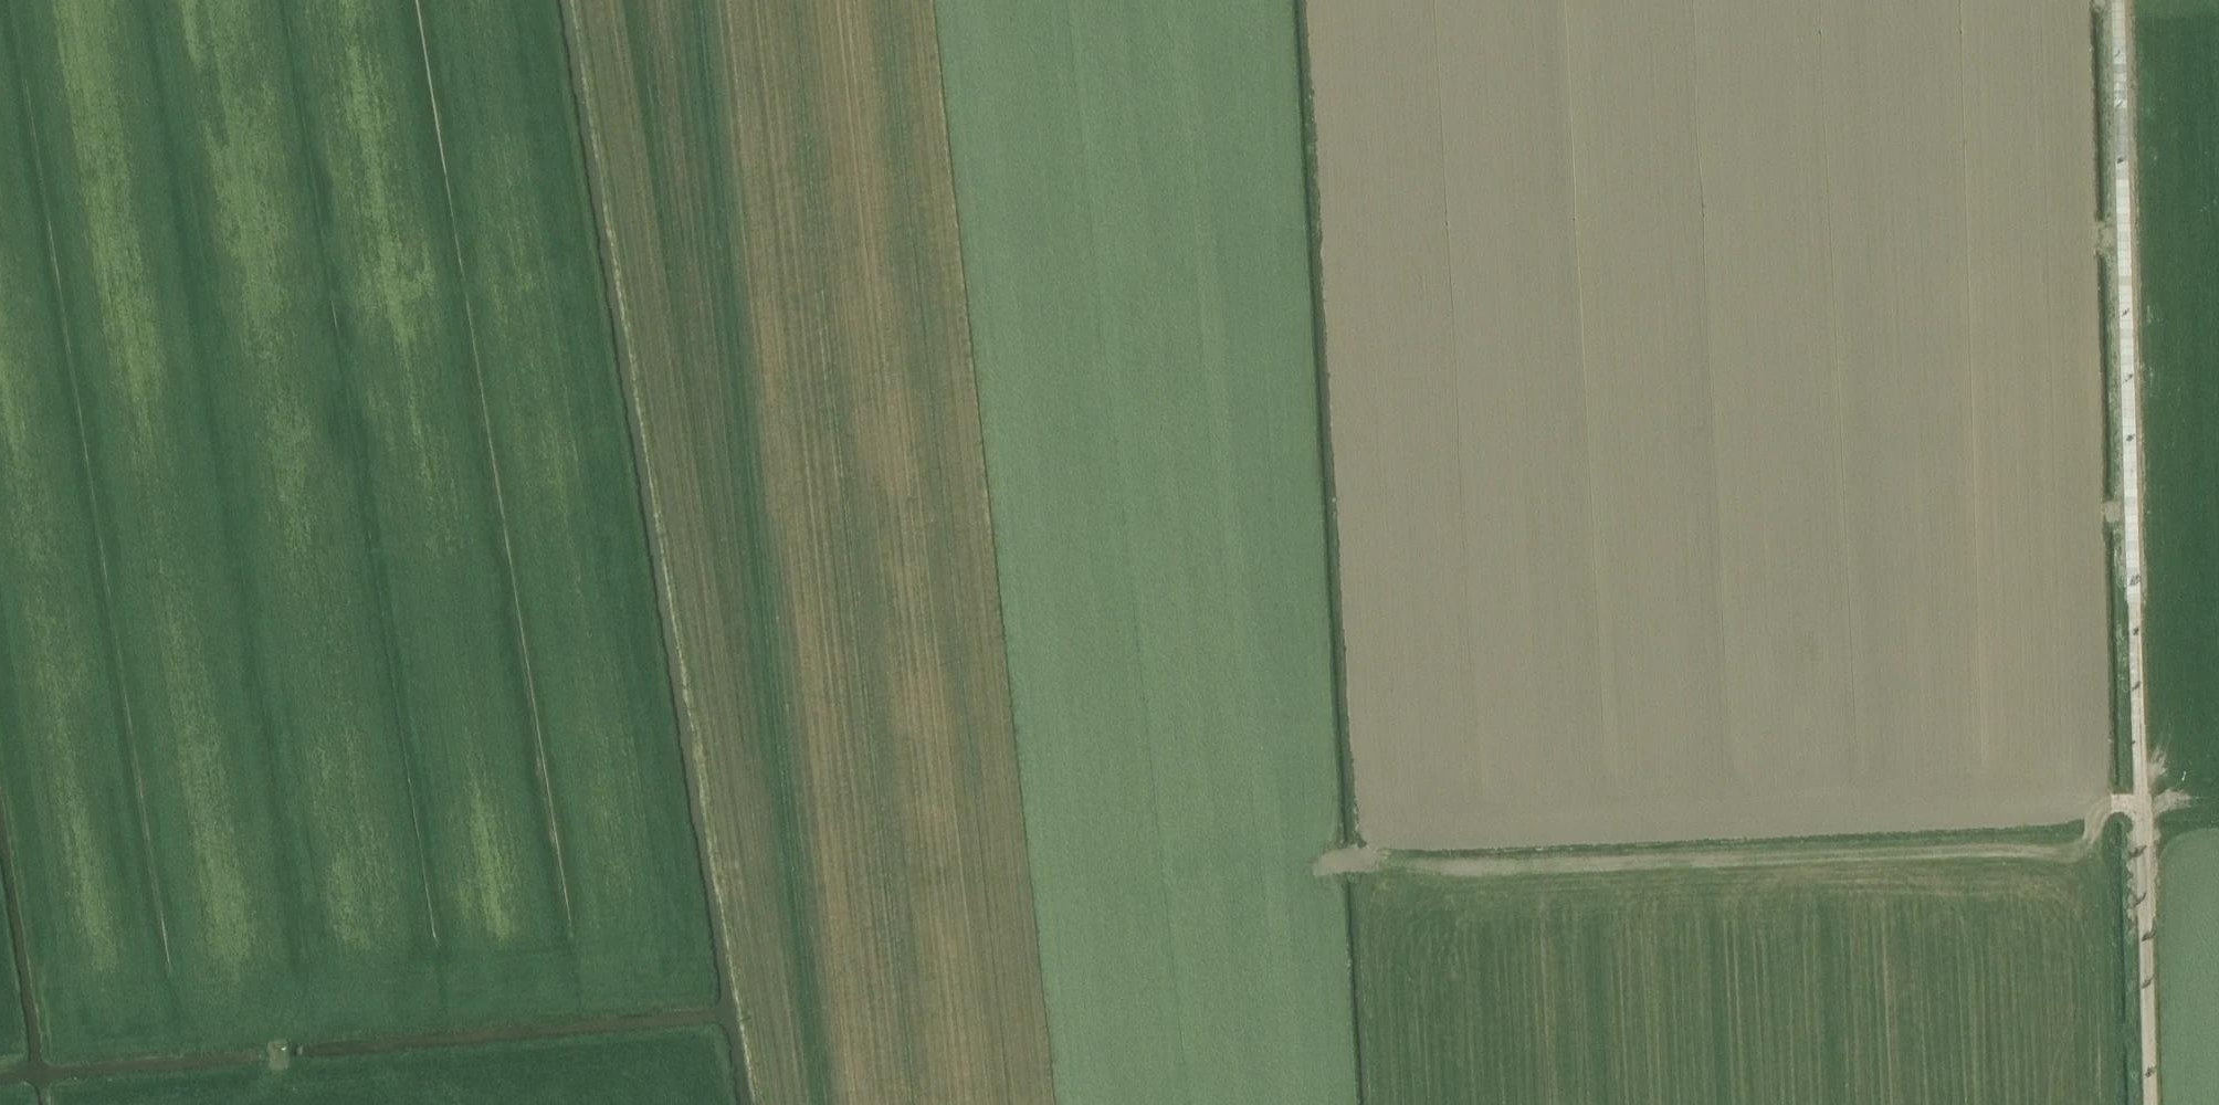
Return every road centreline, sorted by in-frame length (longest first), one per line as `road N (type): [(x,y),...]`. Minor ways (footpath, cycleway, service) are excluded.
road 1 (track): [(1855,811),(2141,801),(2125,0)]
road 2 (track): [(2150,1104),(2141,801)]

